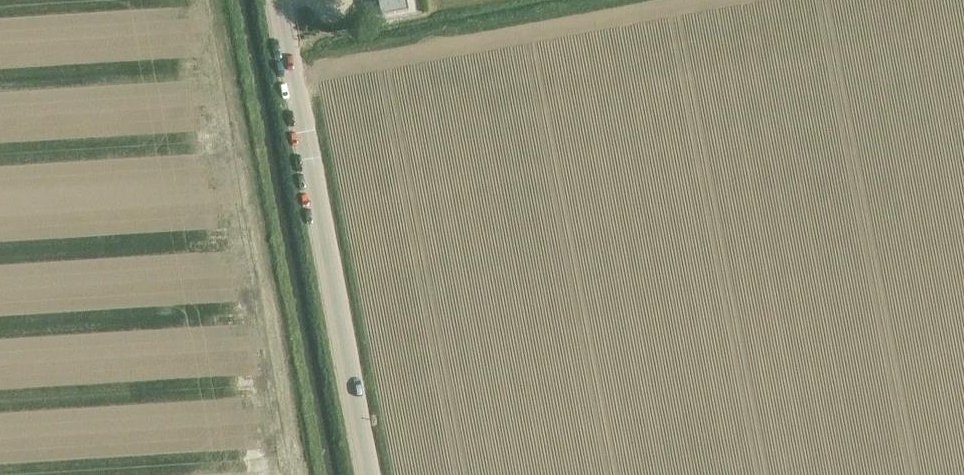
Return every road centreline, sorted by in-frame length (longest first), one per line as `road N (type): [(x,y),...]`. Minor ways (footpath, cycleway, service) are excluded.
road 1 (unclassified): [(368,474),(279,0)]

